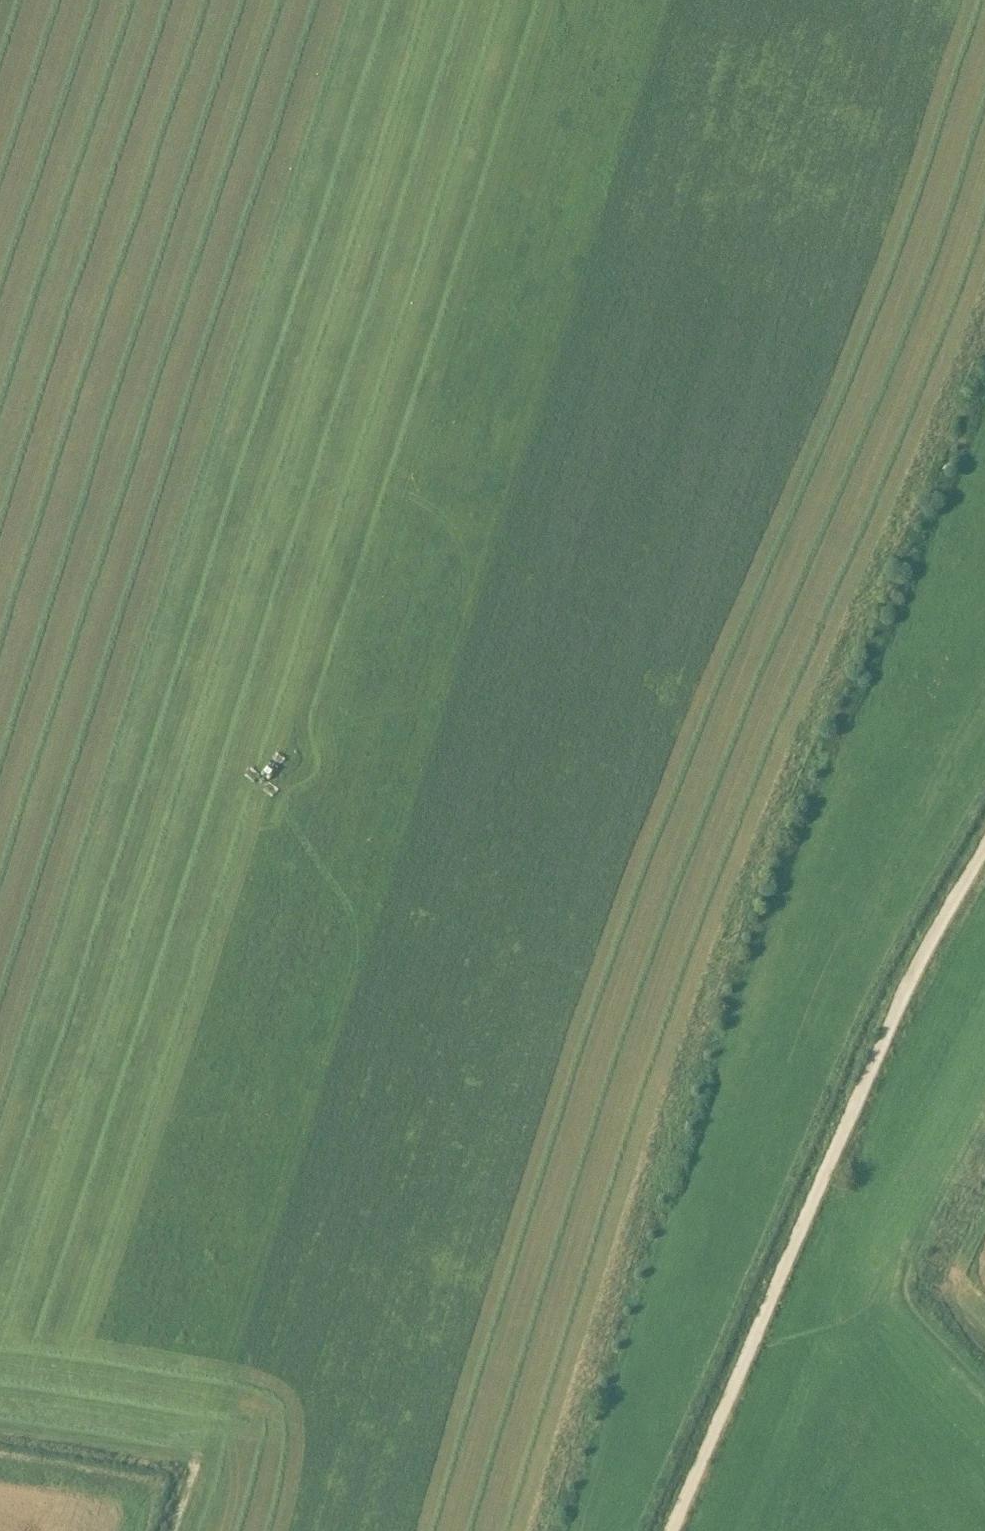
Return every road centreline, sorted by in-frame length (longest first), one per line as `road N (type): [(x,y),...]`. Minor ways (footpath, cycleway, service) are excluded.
road 1 (track): [(751,1350),(919,961),(984,850)]
road 2 (track): [(669,1530),(751,1350)]

